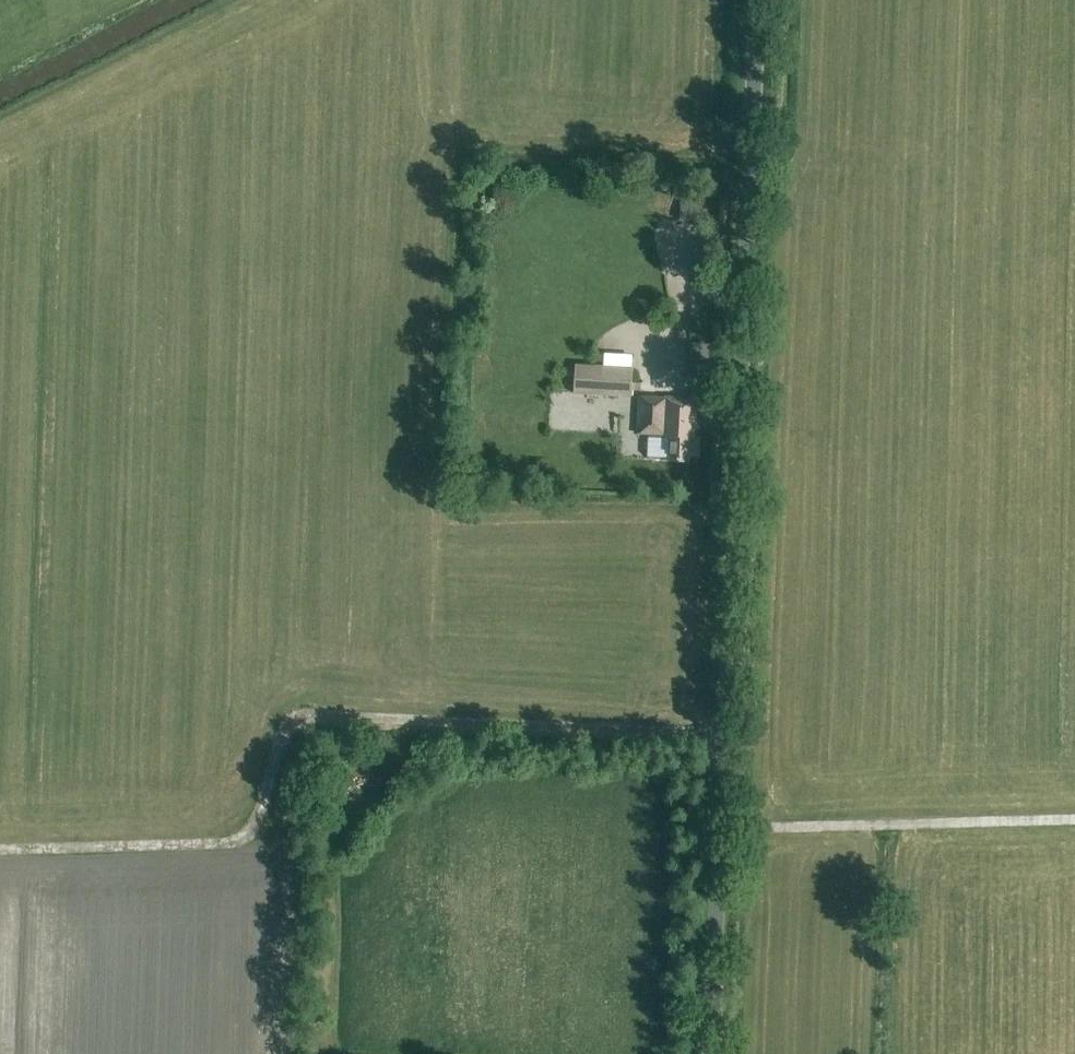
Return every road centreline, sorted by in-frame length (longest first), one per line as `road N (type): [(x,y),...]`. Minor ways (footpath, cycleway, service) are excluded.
road 1 (unclassified): [(705,1053),(747,0)]

